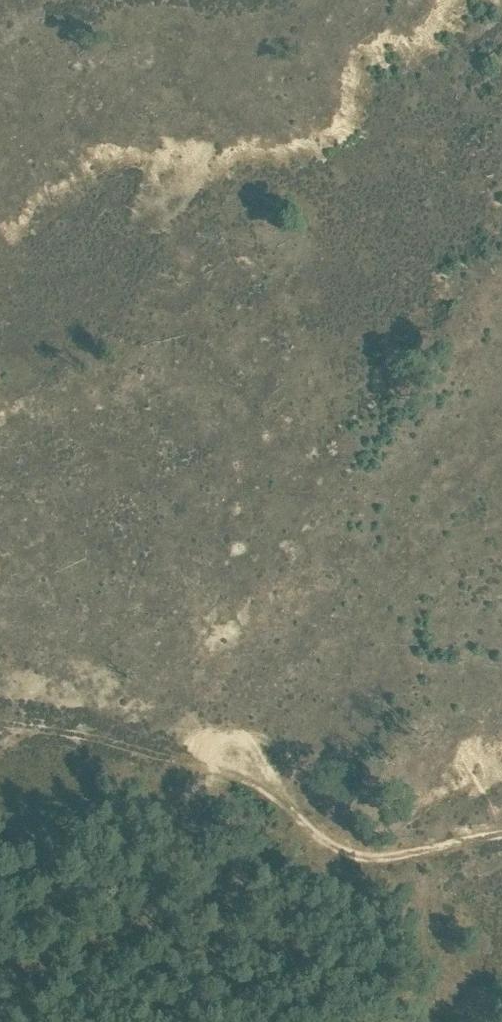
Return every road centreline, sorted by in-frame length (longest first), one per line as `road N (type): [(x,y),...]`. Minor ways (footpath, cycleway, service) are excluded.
road 1 (track): [(501,785),(0,646)]

